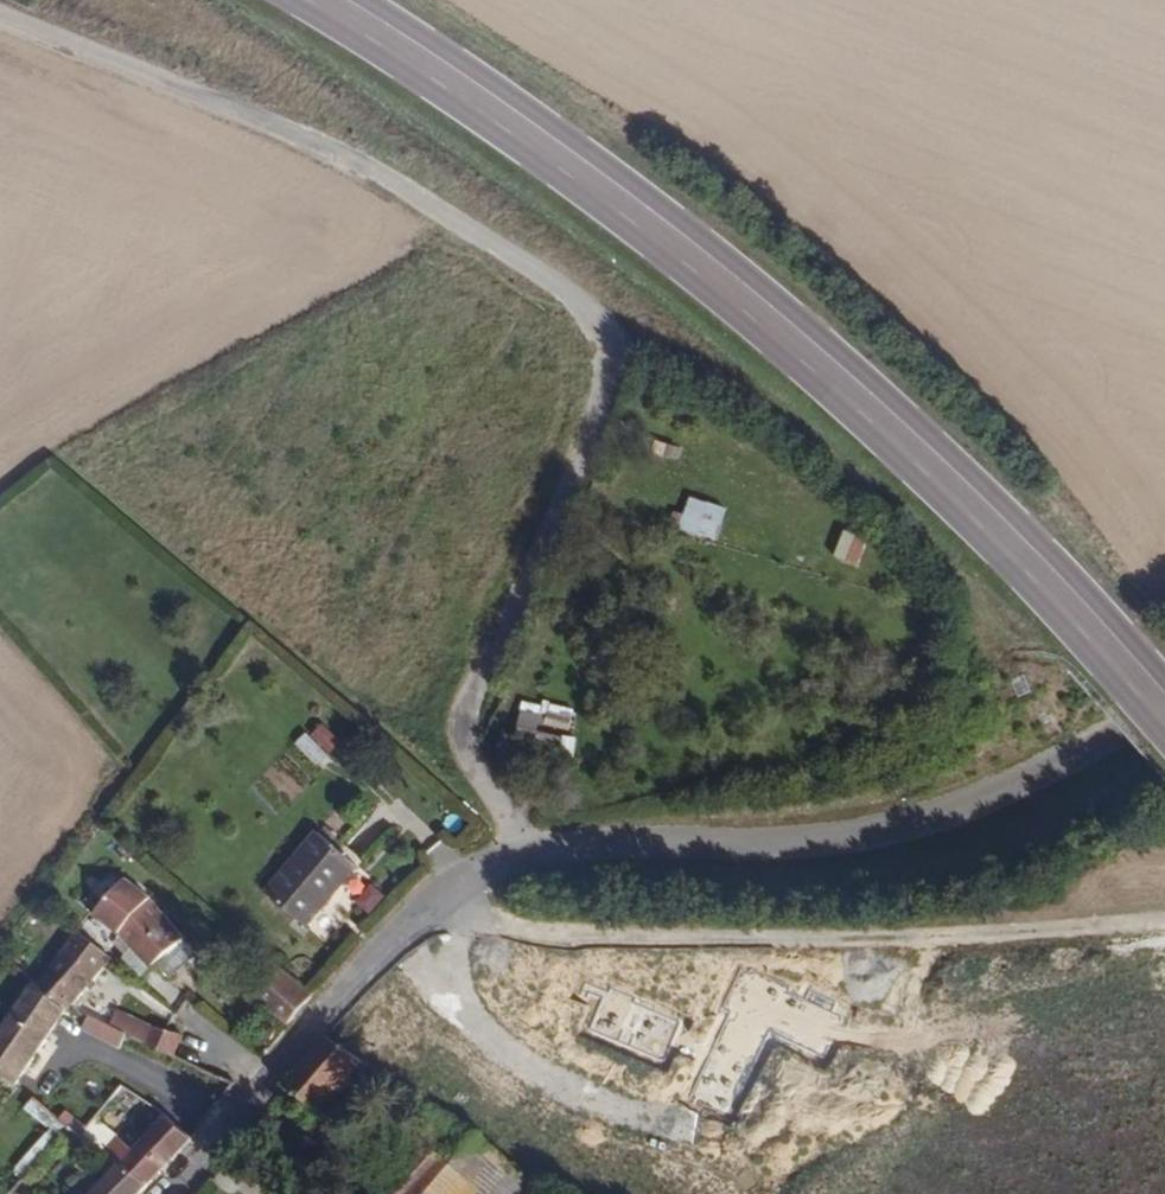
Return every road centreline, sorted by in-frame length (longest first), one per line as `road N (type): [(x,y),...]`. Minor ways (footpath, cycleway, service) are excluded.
road 1 (track): [(0,7),(332,155),(642,339),(490,753),(549,855)]
road 2 (primary): [(1164,710),(1000,529),(754,303),(560,153),(333,0)]
road 3 (track): [(443,894),(501,928),(622,943),(849,947),(1164,925)]
road 4 (unclassified): [(549,855),(876,835),(964,812),(1164,712)]
road 5 (residential): [(166,1193),(402,930),(480,873),(549,855)]

